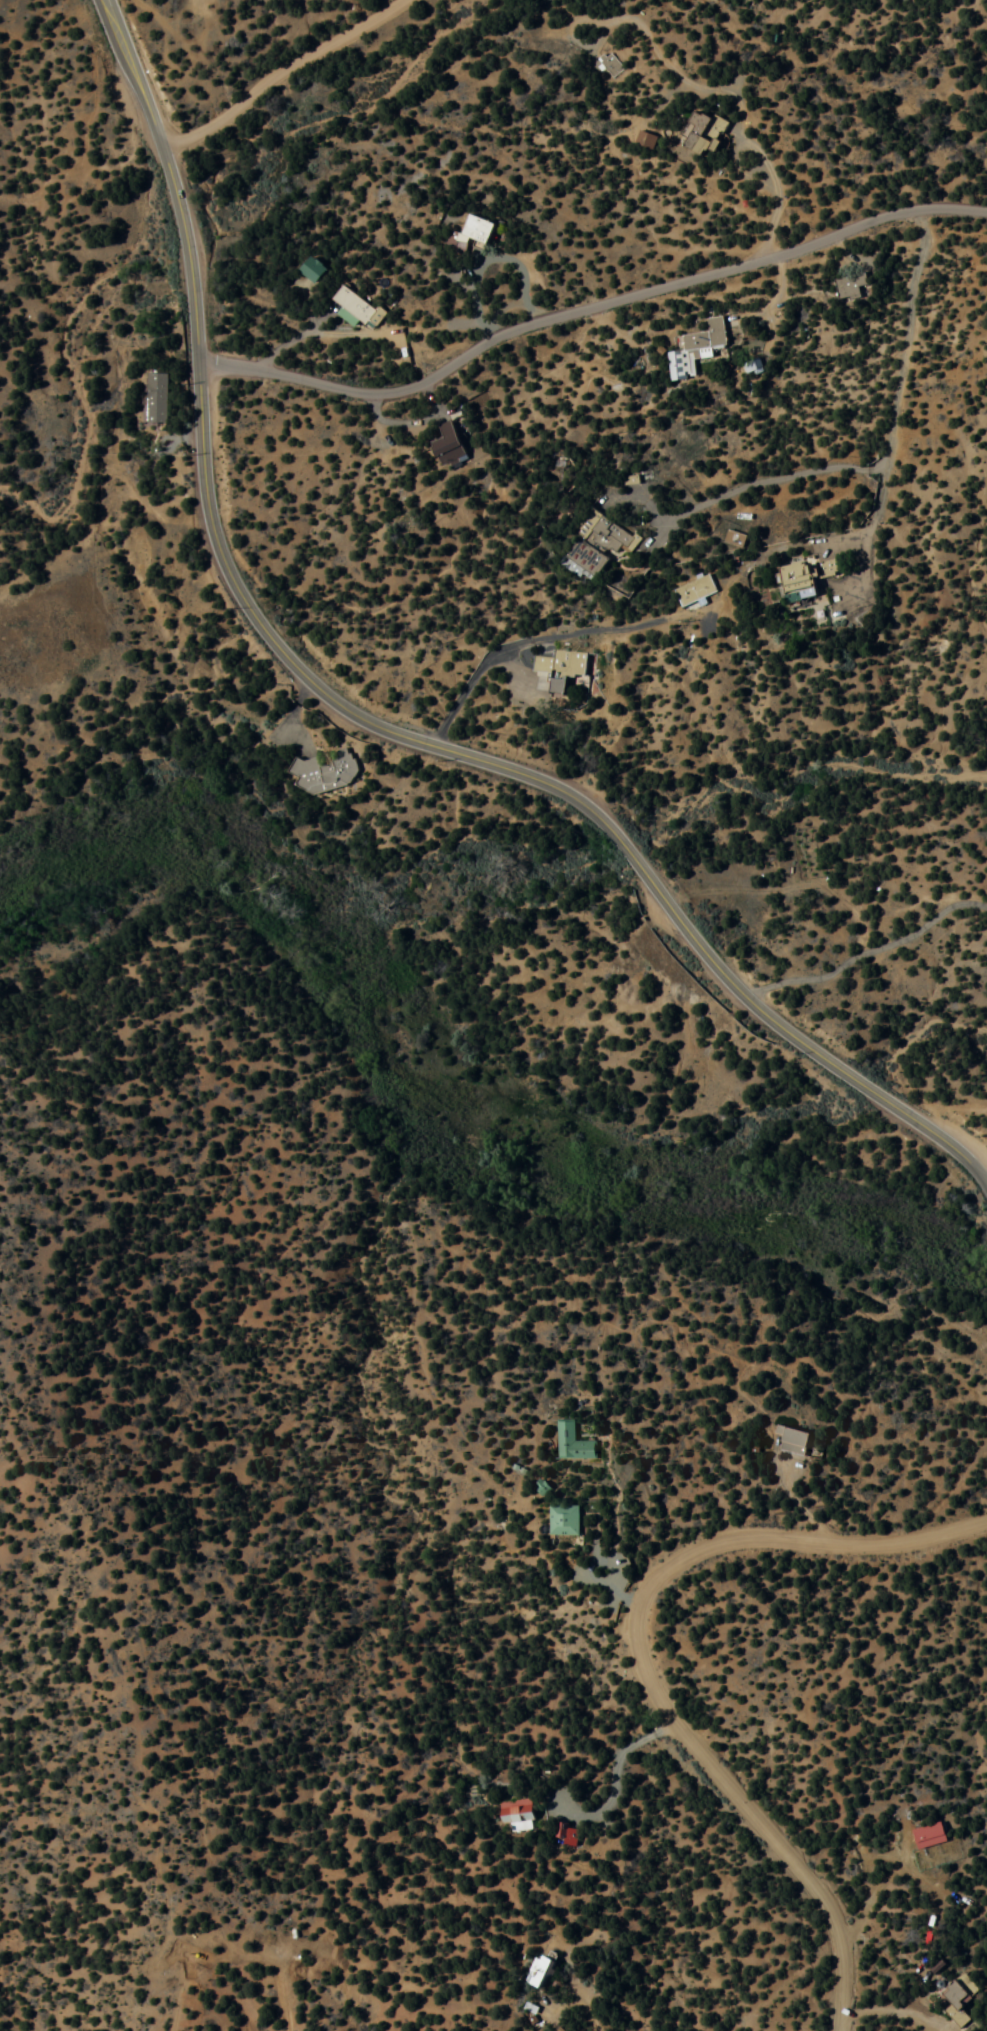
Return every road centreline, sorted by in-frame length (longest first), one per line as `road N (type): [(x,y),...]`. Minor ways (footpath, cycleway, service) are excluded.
road 1 (tertiary): [(986,1186),(740,991),(615,833),(567,791),(360,720),(297,668),(255,614),(212,523),(186,235),(165,149),(98,0)]
road 2 (residential): [(835,2030),(843,1957),(828,1904),(638,1665),(642,1588),(713,1544),(771,1539),(858,1548),(937,1538),(986,1519)]
road 3 (residential): [(198,362),(375,396),(407,390),(521,327),(893,215),(986,211)]
road 4 (residential): [(165,149),(401,0)]

